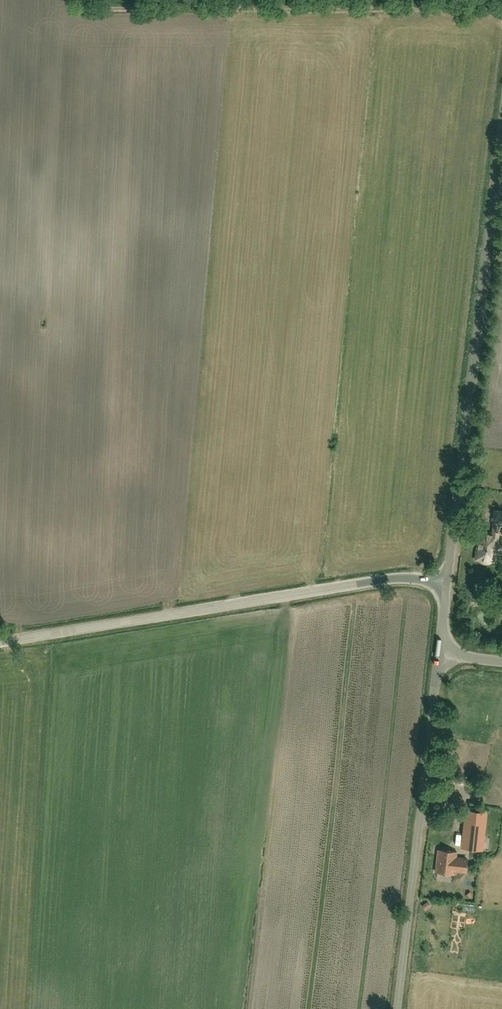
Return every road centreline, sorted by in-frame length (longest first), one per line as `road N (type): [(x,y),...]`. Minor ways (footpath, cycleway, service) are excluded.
road 1 (unclassified): [(0,642),(383,579),(449,581)]
road 2 (unclassified): [(449,581),(501,141)]
road 3 (track): [(501,12),(104,10),(85,0)]
road 4 (unclassified): [(397,1008),(440,655)]

